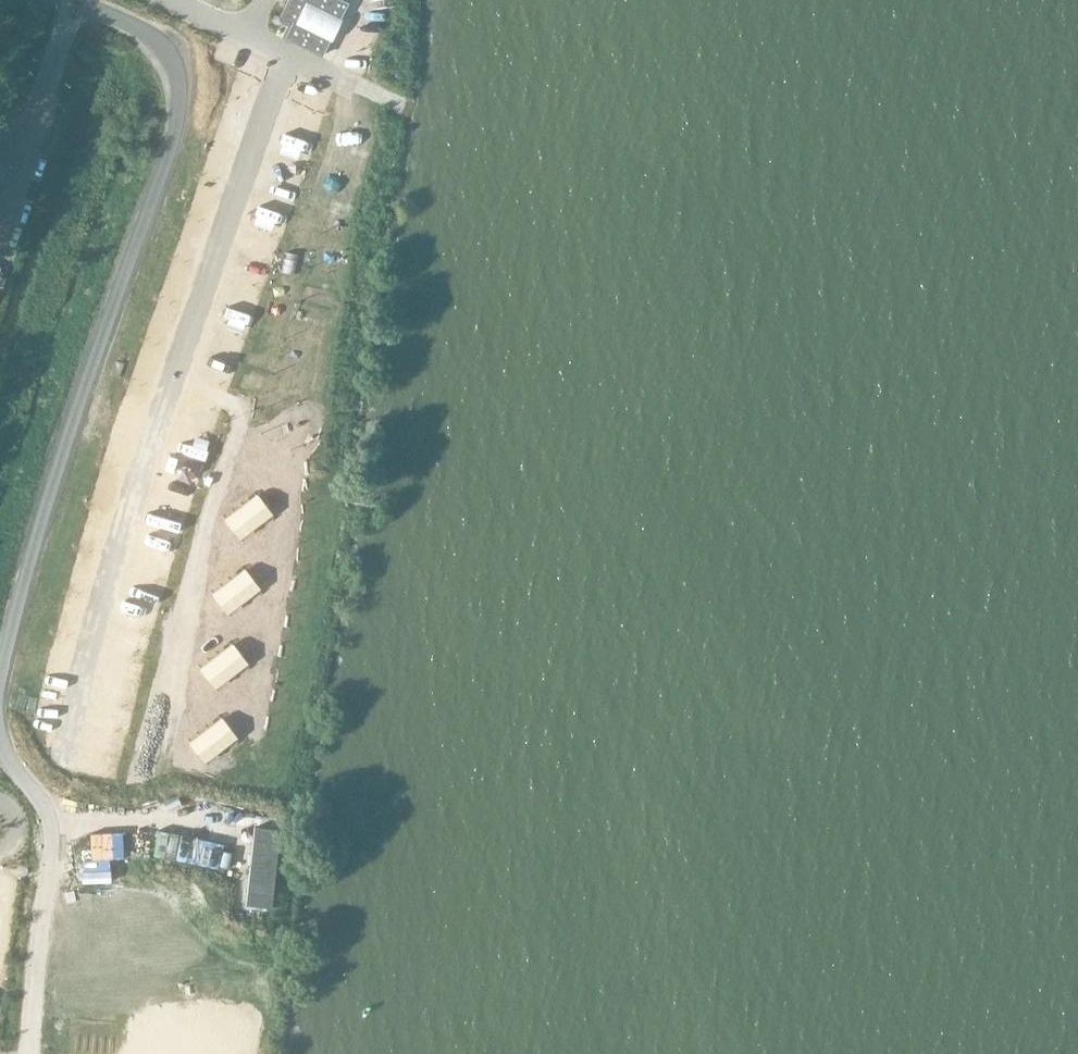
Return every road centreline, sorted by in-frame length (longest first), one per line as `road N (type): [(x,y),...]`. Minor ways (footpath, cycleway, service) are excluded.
road 1 (track): [(0,638),(73,381),(173,115),(177,75),(167,47),(84,0)]
road 2 (track): [(31,1053),(54,849),(48,810),(0,735)]
road 3 (unclassified): [(27,143),(75,0)]

